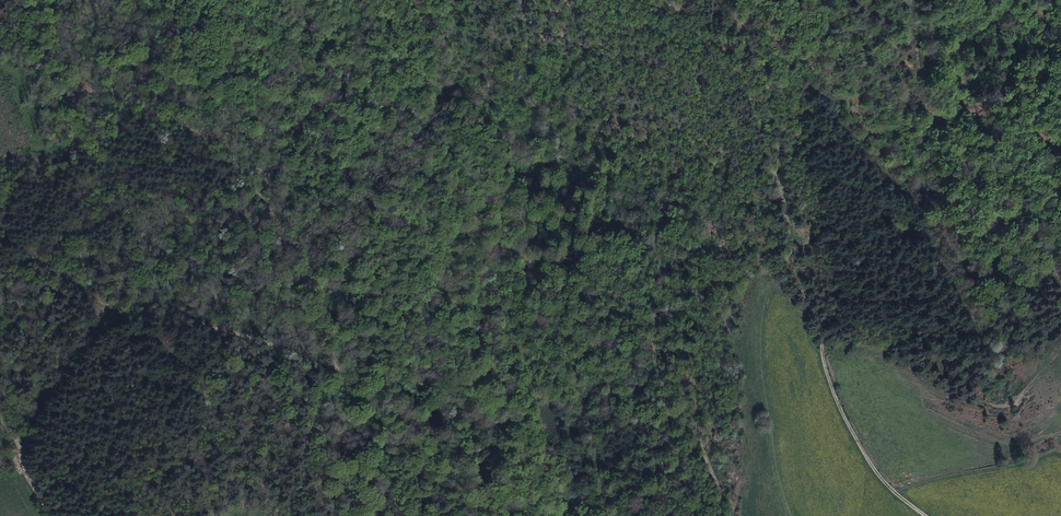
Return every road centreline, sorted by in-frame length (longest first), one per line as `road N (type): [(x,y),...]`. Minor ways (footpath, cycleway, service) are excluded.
road 1 (track): [(925,515),(878,475),(839,407),(751,96),(809,84),(874,174),(946,217),(994,149),(1060,133)]
road 2 (track): [(48,515),(21,470),(22,434),(108,332),(218,327),(348,389)]

